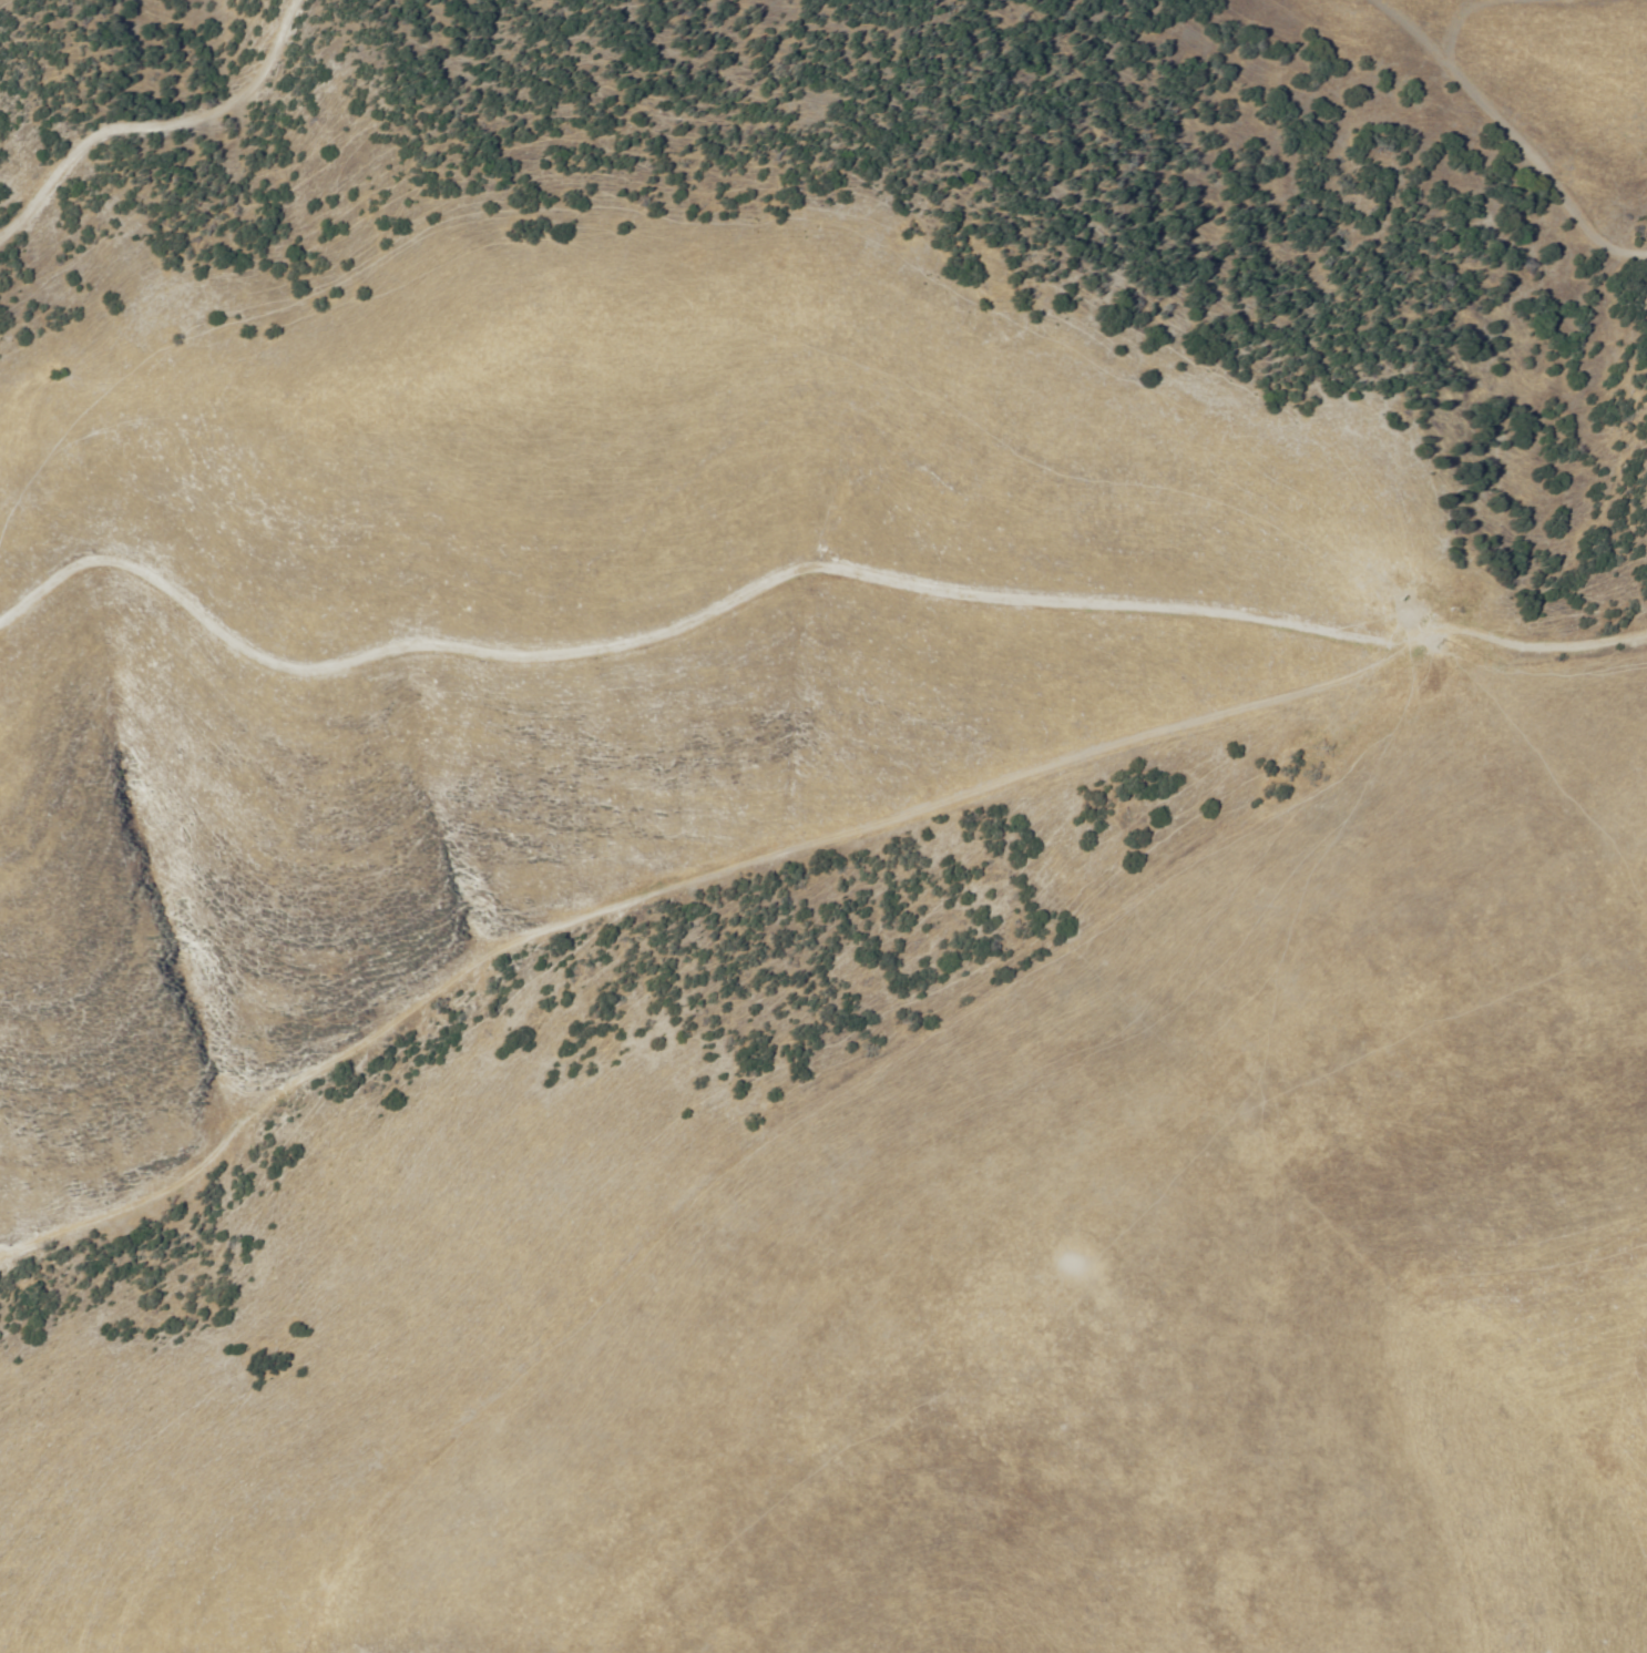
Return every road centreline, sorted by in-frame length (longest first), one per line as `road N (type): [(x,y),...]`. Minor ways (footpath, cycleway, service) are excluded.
road 1 (track): [(0,626),(175,588),(316,657),(590,657),(870,588),(1454,657),(1605,664),(1646,655)]
road 2 (track): [(0,231),(105,160),(234,119),(293,0)]
road 3 (track): [(1646,248),(1599,224),(1471,94),(1453,1)]

